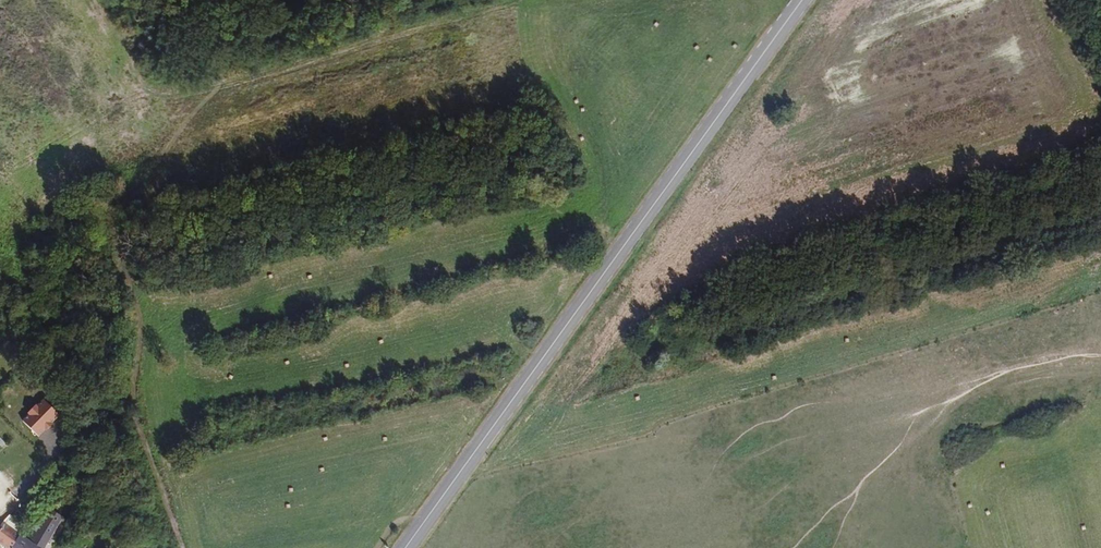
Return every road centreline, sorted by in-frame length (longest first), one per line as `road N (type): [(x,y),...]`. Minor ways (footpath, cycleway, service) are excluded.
road 1 (secondary): [(800,0),(401,547)]

